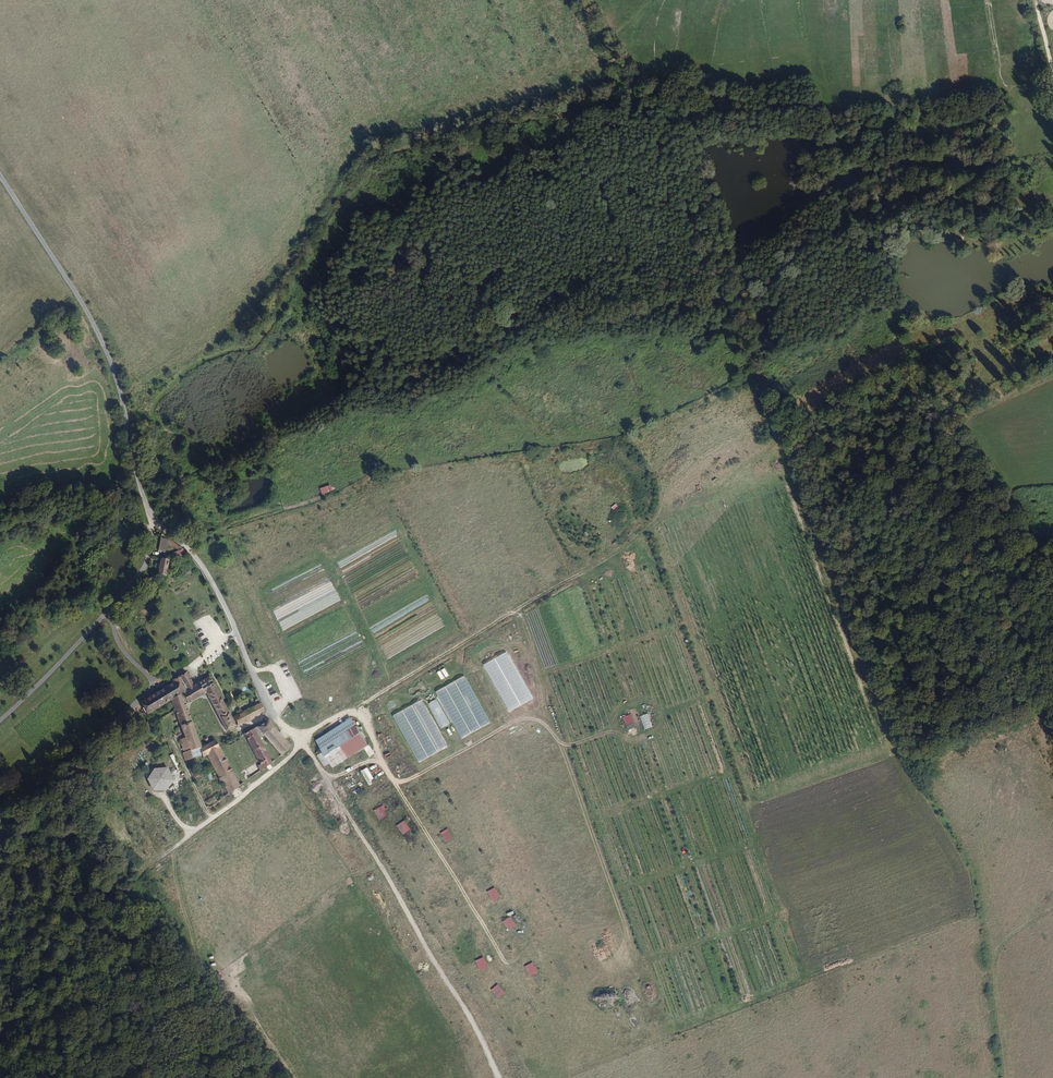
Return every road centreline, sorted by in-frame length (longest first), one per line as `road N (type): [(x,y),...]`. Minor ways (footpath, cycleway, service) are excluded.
road 1 (track): [(36,988),(52,964),(69,957),(102,889),(141,872),(298,745),(774,442)]
road 2 (unclassified): [(0,175),(101,340),(144,504),(208,575),(271,716)]
road 3 (track): [(310,759),(469,1002),(502,1077)]
road 4 (track): [(0,811),(150,686),(103,617)]

